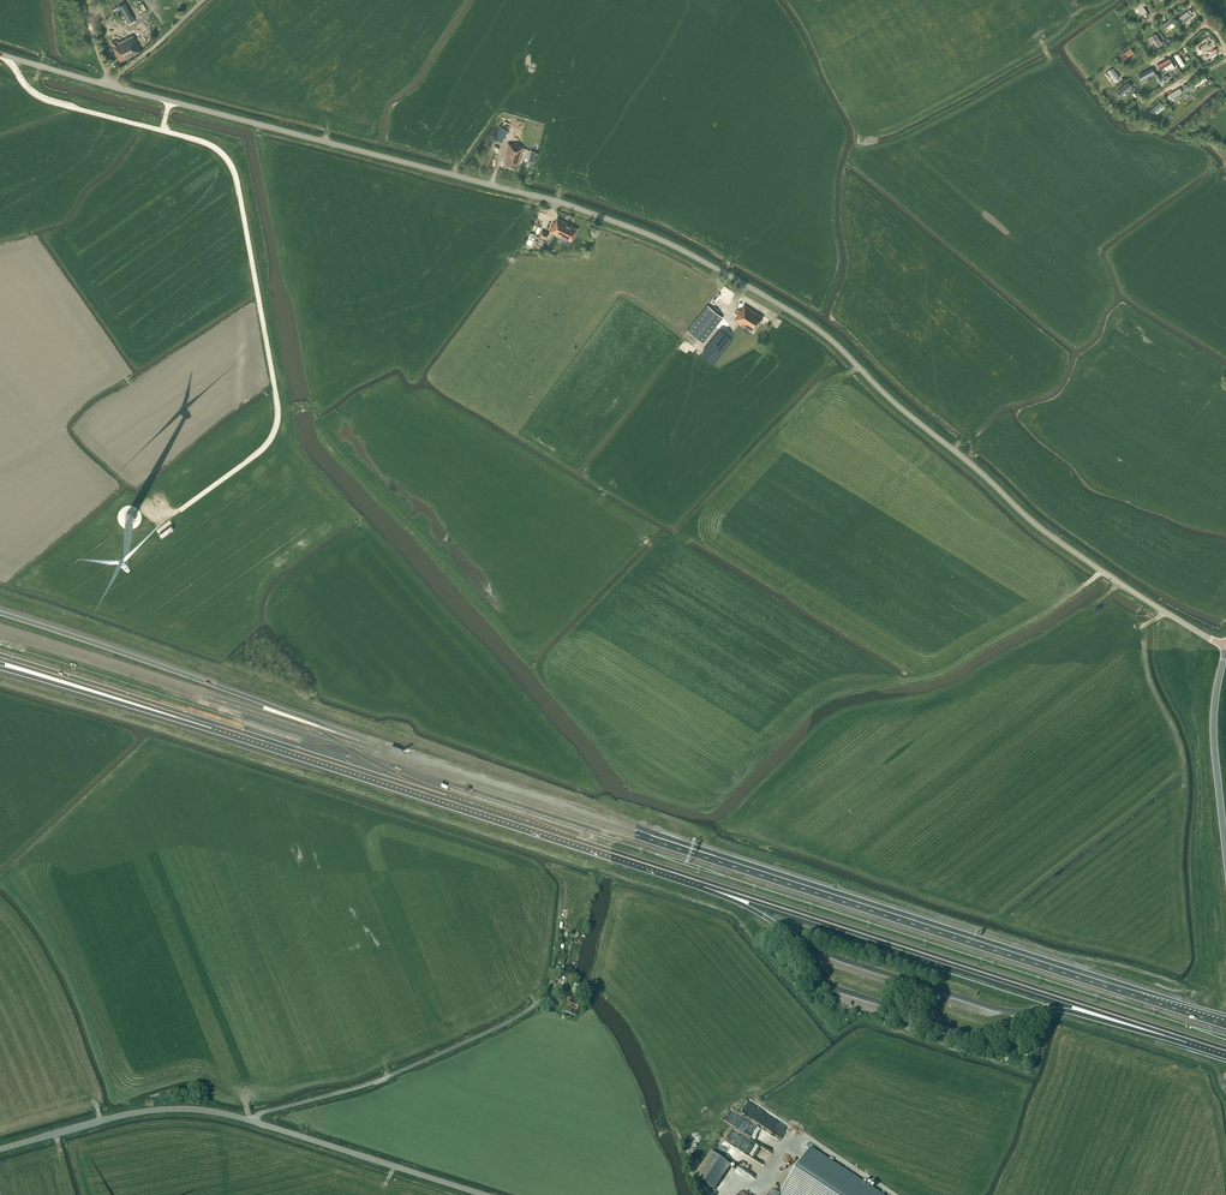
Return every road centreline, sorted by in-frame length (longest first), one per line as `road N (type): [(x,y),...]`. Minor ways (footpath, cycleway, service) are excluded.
road 1 (unclassified): [(1225,646),(1039,528),(821,332),(674,246),(555,202),(0,54)]
road 2 (motorway): [(1225,1025),(379,752)]
road 3 (motorway): [(201,720),(711,885)]
road 4 (motorway): [(711,885),(1171,1033)]
road 5 (motorway): [(379,752),(266,703),(0,612)]
road 6 (motorway): [(379,752),(0,631)]
road 7 (unclassified): [(250,1121),(367,1087),(475,1042),(531,1008)]
road 8 (unclassified): [(0,1149),(152,1110),(250,1121)]
road 9 (unclassified): [(250,1121),(485,1194)]
road 10 (motorway): [(0,657),(201,720)]
road 11 (motorway): [(0,668),(201,720)]
road 12 (tertiary): [(1225,855),(1214,728),(1225,652)]
road 13 (motorway): [(1031,1012),(1056,1010),(1171,1033)]

